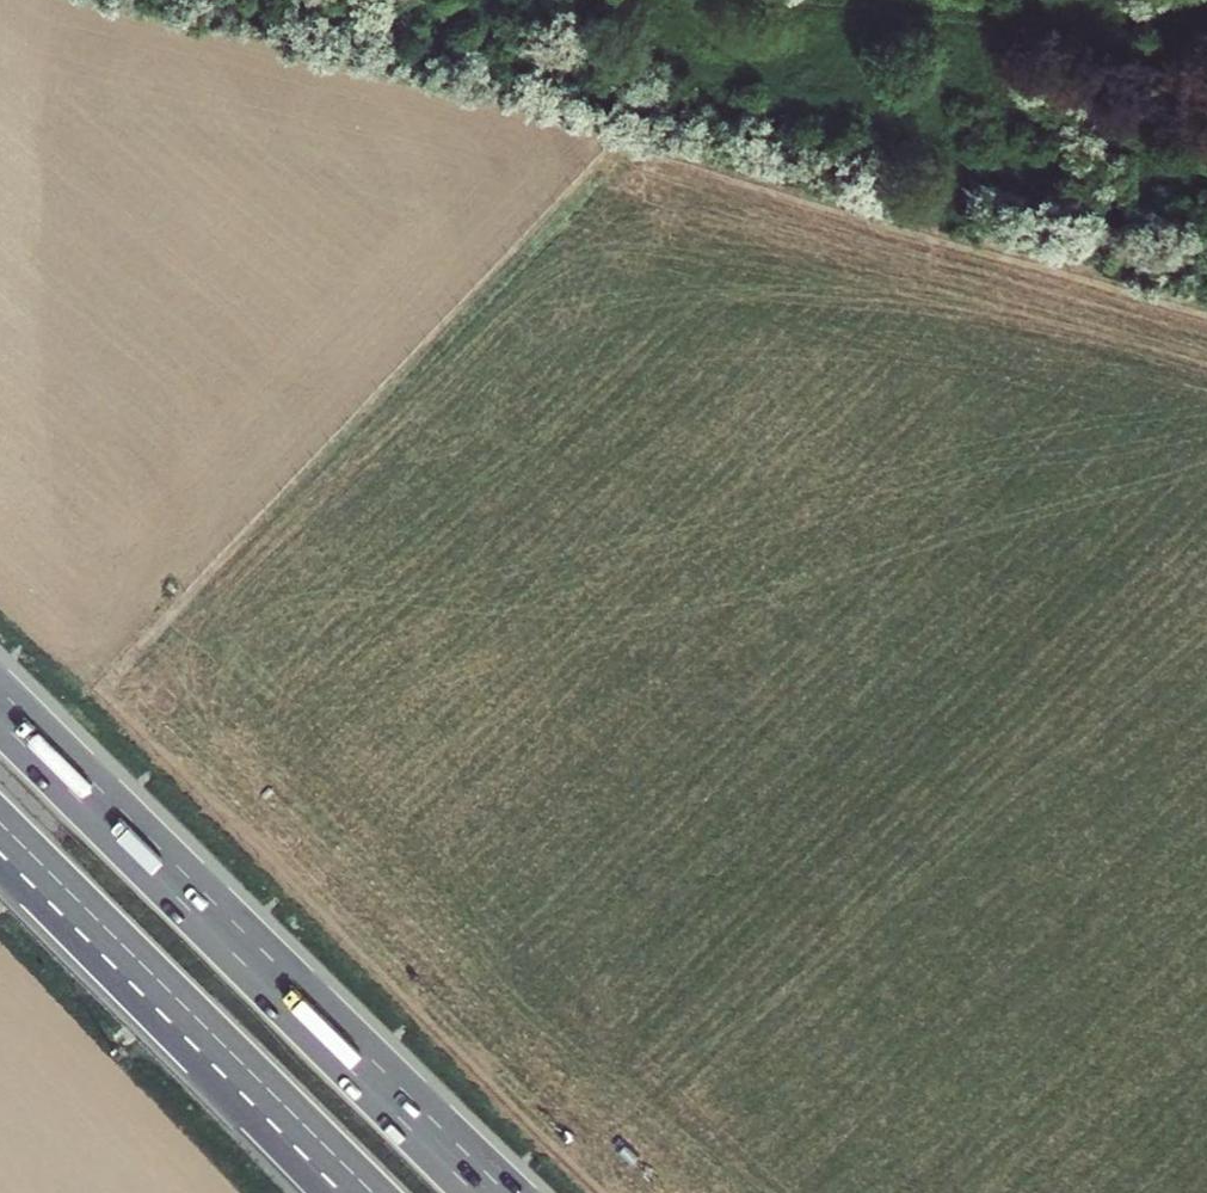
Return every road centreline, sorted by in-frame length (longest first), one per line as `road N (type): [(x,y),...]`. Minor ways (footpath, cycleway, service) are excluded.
road 1 (motorway): [(475,1192),(0,720)]
road 2 (motorway): [(48,873),(370,1192)]
road 3 (motorway): [(48,873),(103,949),(328,1192)]

